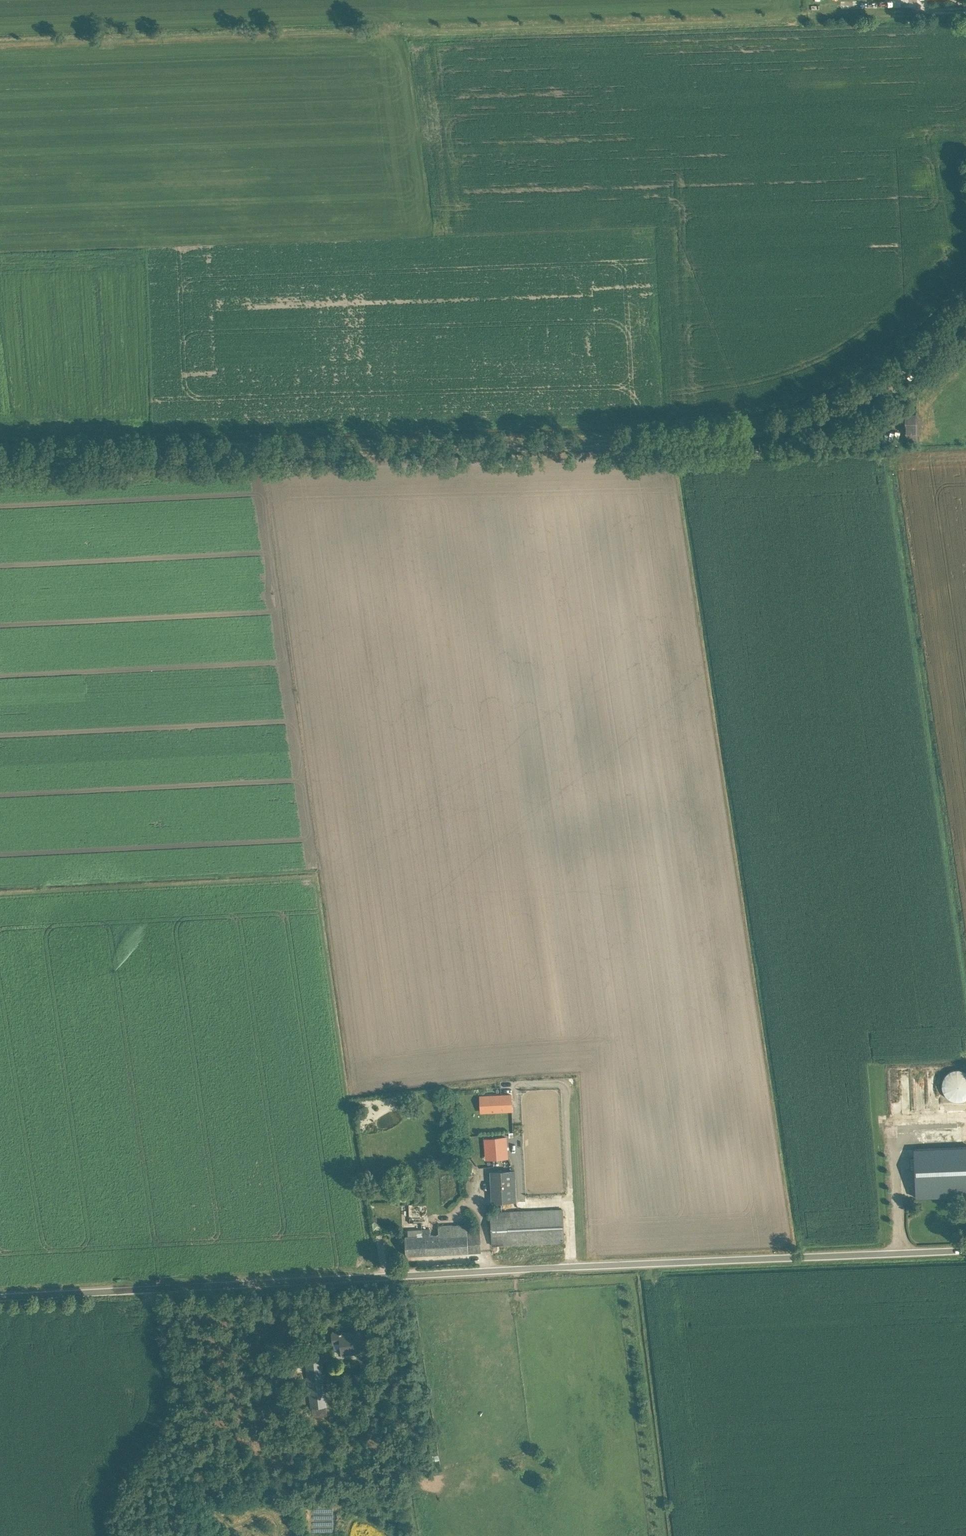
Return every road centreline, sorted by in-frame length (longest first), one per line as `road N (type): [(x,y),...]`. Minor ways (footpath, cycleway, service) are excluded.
road 1 (track): [(0,461),(627,444),(763,432),(857,401),(965,311)]
road 2 (unclassified): [(0,1296),(965,1249)]
road 3 (track): [(412,31),(0,46)]

